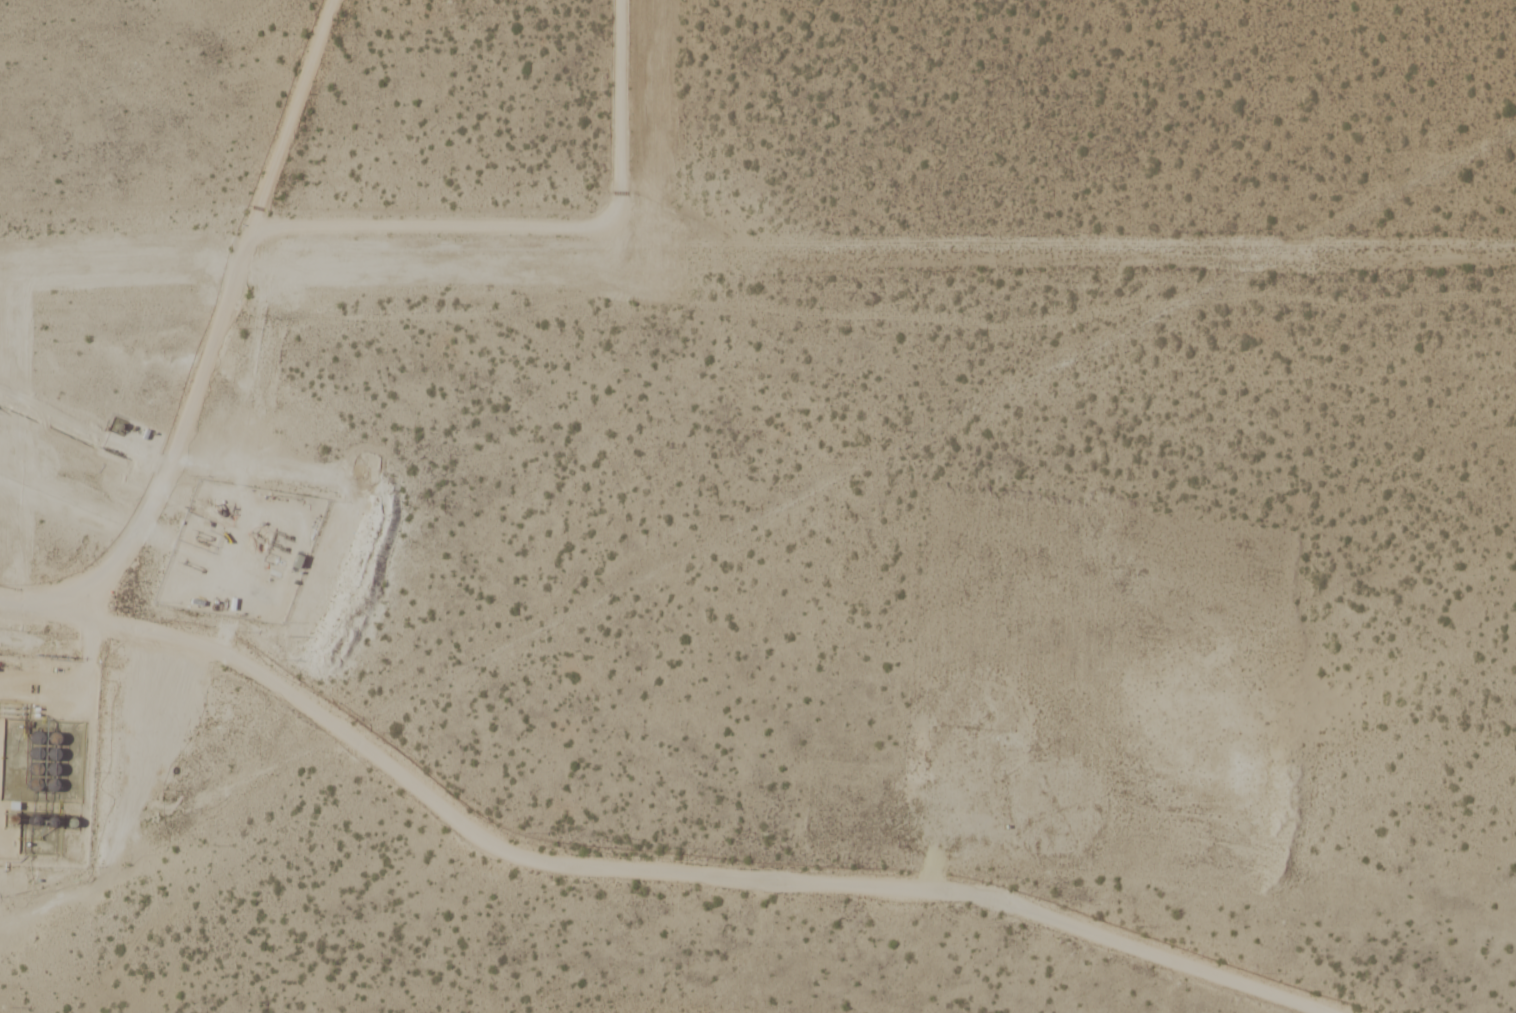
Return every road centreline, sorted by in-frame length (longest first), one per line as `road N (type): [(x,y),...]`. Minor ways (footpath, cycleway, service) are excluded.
road 1 (residential): [(0,598),(202,645),(290,687),(418,776),(471,829),(523,863),(976,893),(1327,1012)]
road 2 (residential): [(0,375),(255,363),(582,152)]

